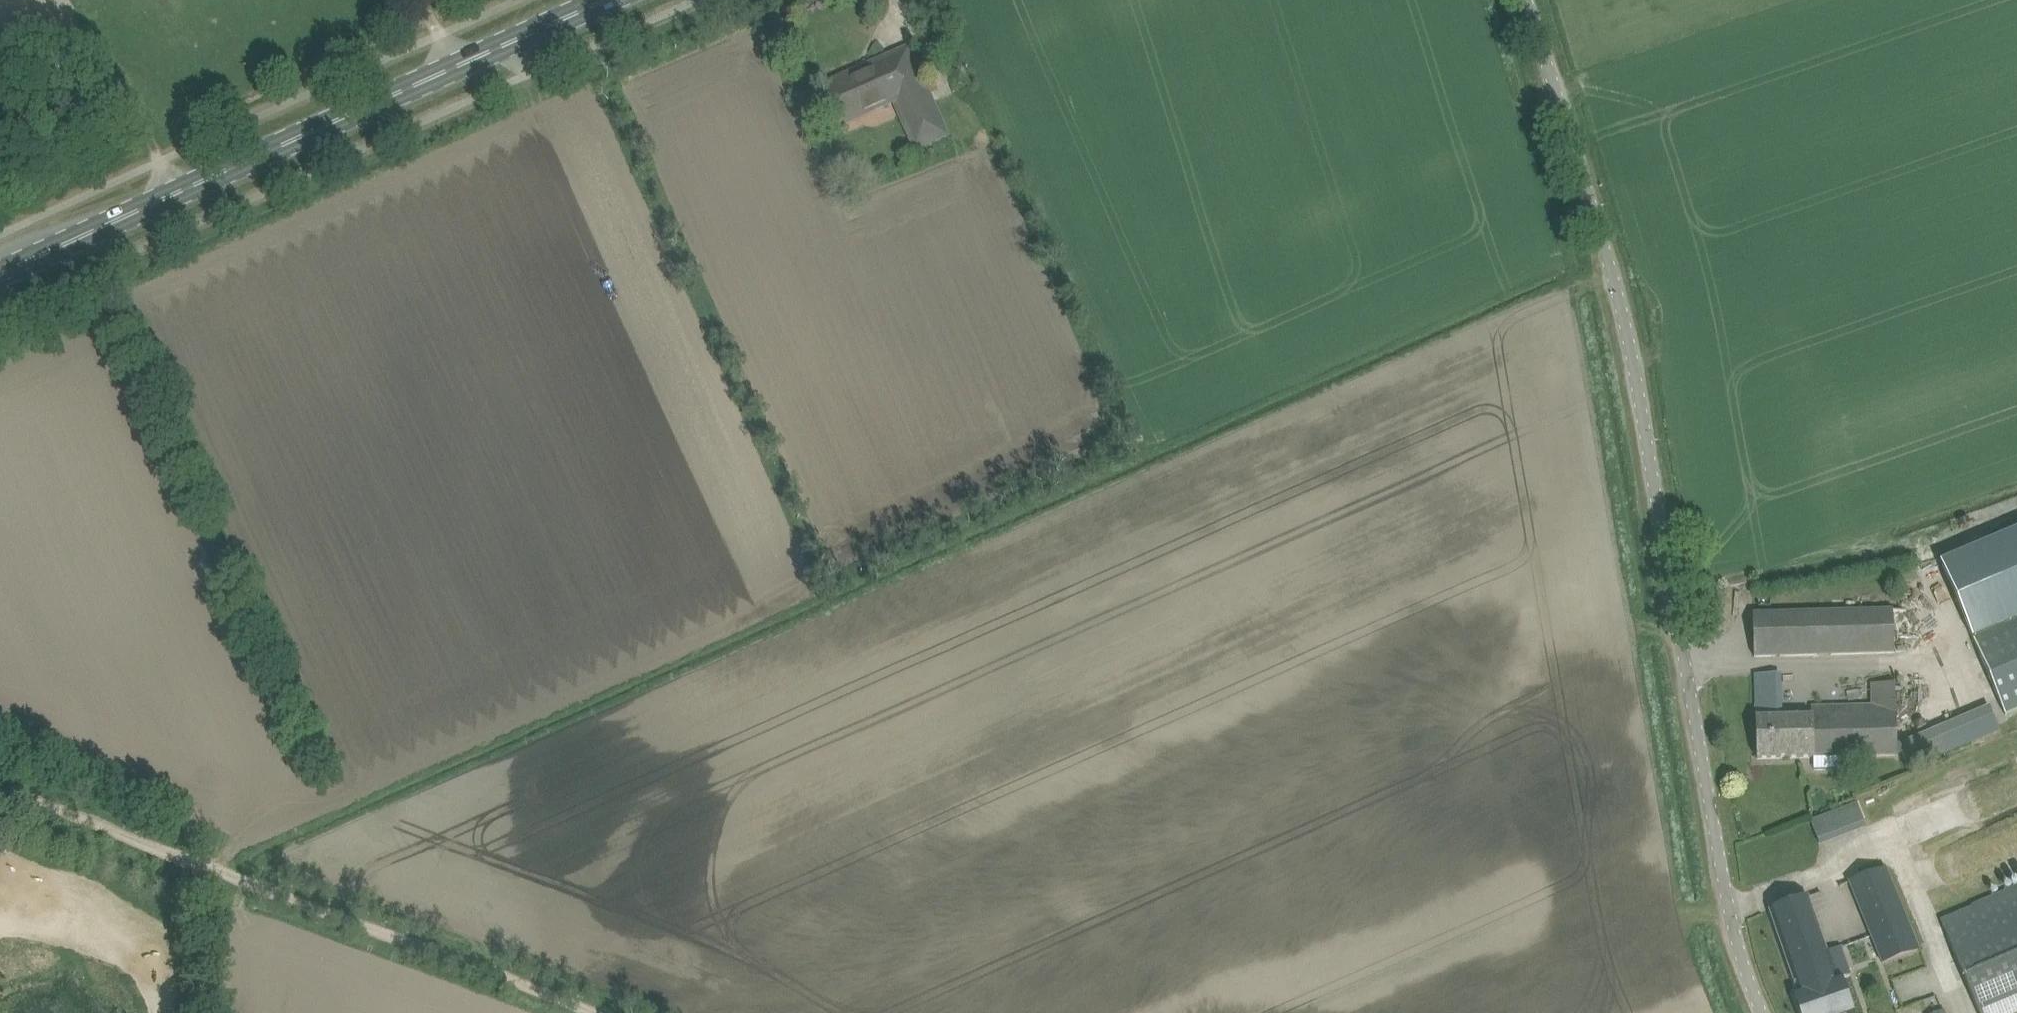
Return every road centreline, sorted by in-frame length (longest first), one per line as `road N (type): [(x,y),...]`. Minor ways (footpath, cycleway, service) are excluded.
road 1 (unclassified): [(1760,1012),(1724,905),(1623,304),(1527,0)]
road 2 (primary): [(0,275),(612,0)]
road 3 (unclassified): [(595,1012),(0,790)]

